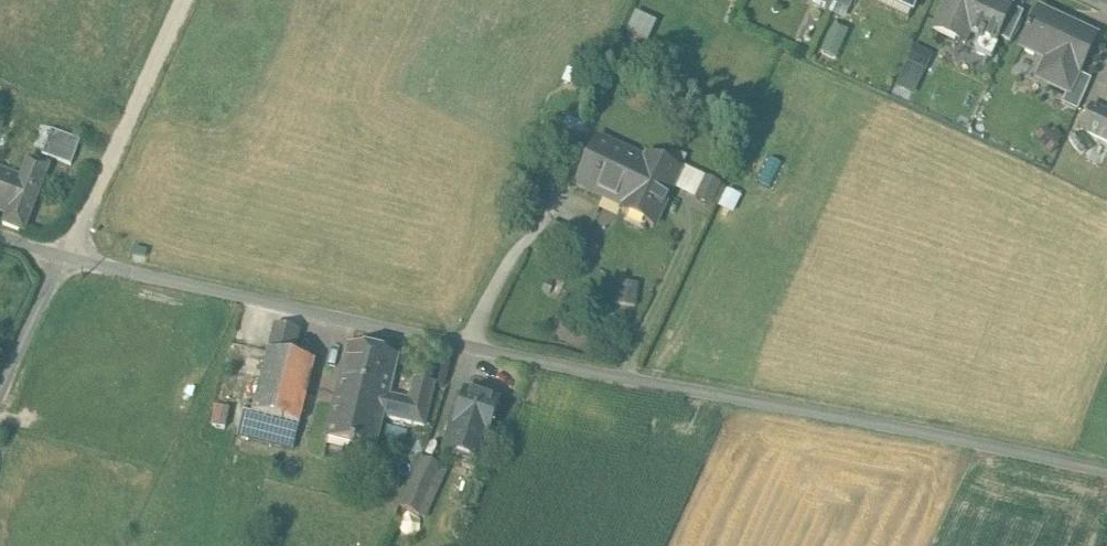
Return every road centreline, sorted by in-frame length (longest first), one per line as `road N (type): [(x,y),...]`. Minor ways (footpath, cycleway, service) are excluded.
road 1 (residential): [(1106,478),(64,260)]
road 2 (residential): [(64,260),(0,396)]

